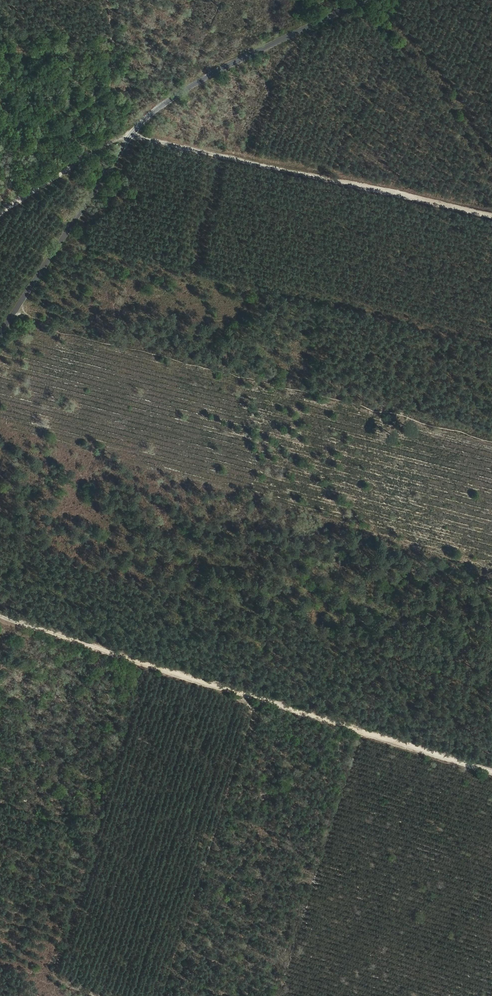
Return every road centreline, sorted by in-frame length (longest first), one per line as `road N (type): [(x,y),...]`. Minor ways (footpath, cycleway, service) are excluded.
road 1 (residential): [(373,0),(194,86),(143,123),(0,338)]
road 2 (track): [(0,616),(491,772)]
road 3 (track): [(135,134),(491,216)]
road 4 (track): [(109,0),(114,68),(78,130),(106,177)]
road 5 (track): [(0,217),(143,123)]

